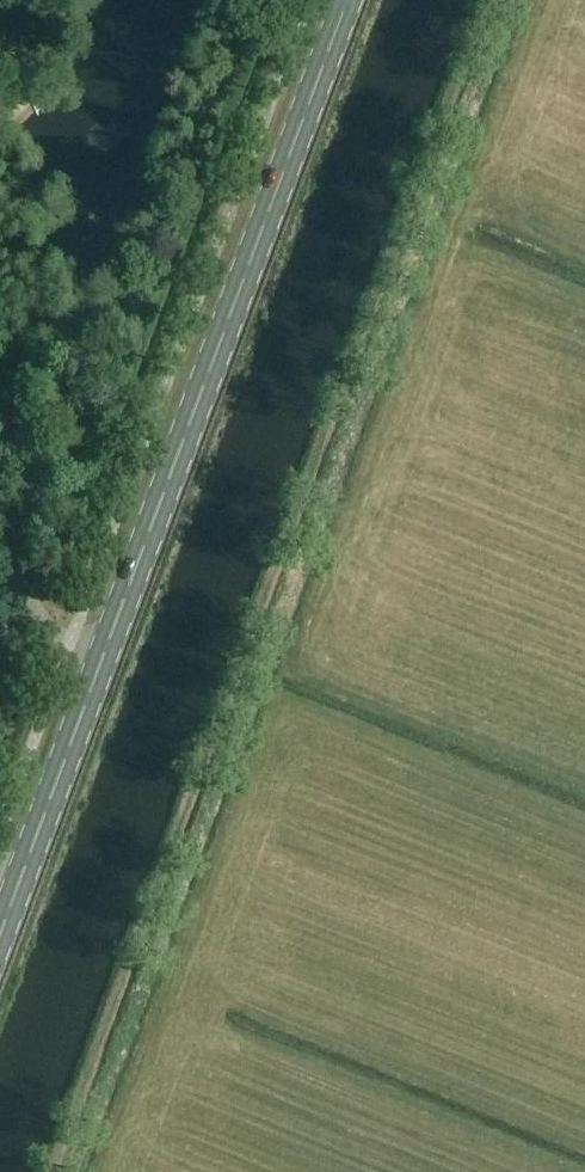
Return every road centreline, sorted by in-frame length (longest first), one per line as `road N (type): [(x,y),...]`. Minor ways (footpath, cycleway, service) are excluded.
road 1 (track): [(492,0),(56,1171)]
road 2 (primary): [(0,928),(345,0)]

